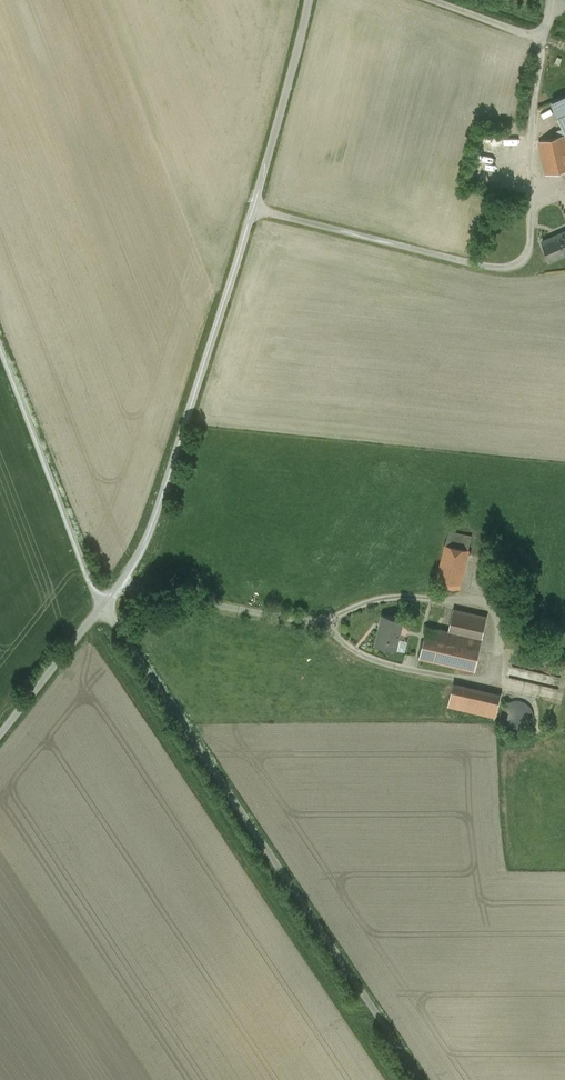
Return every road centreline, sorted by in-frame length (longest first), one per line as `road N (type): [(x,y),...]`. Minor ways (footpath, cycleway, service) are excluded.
road 1 (unclassified): [(103,608),(144,548),(158,507),(252,209),(307,0)]
road 2 (unclassified): [(103,608),(420,1079)]
road 3 (unclassified): [(0,352),(103,608)]
road 4 (unclassified): [(0,739),(103,608)]

